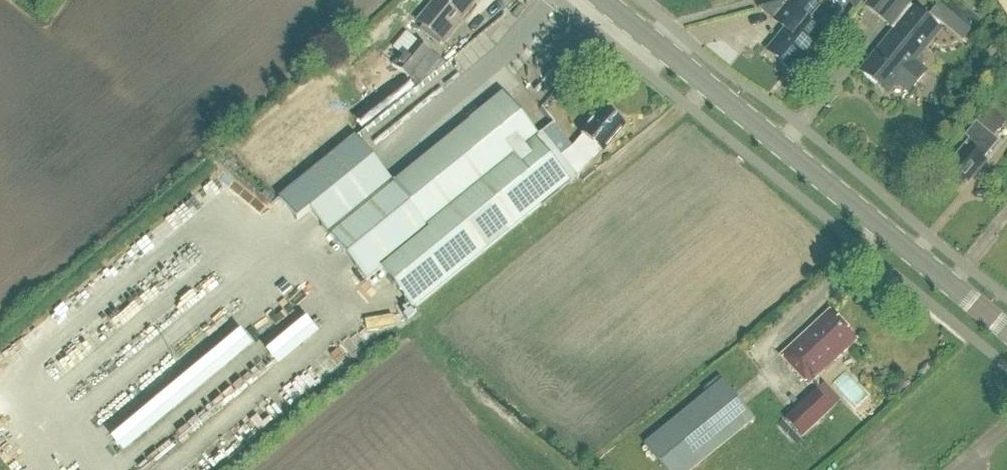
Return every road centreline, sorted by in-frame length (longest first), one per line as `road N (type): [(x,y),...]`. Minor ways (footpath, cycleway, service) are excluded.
road 1 (tertiary): [(1006,330),(603,0)]

